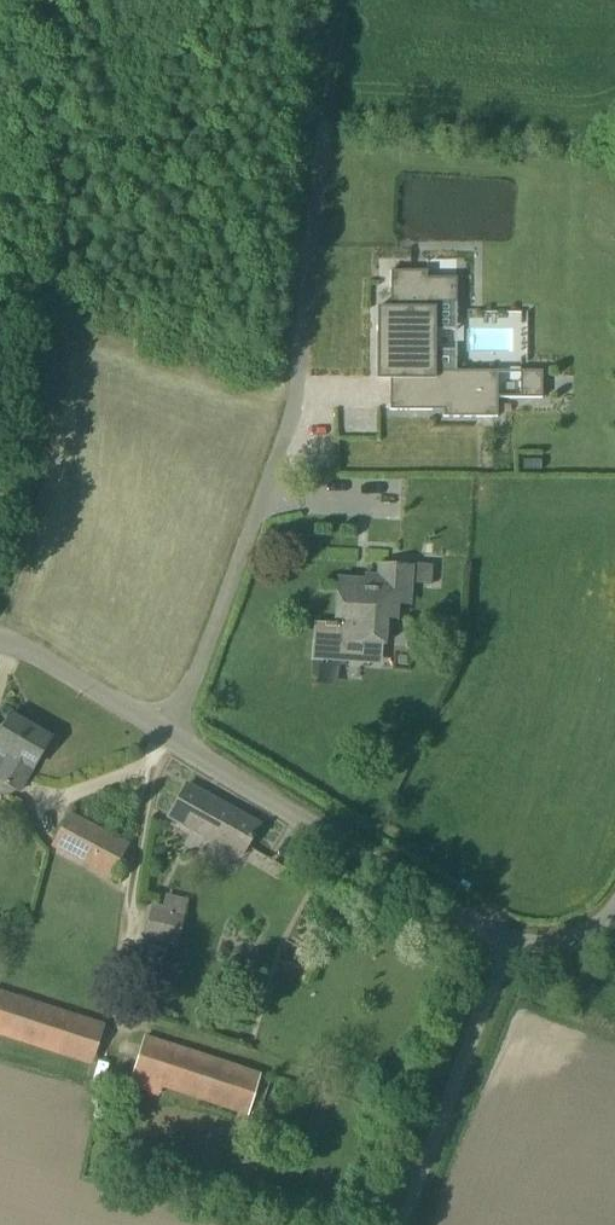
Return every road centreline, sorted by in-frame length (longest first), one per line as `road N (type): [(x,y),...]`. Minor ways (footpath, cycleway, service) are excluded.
road 1 (unclassified): [(173,743),(289,428),(326,120)]
road 2 (unclassified): [(173,743),(509,942)]
road 3 (unknown): [(614,630),(486,929)]
road 4 (unclassified): [(398,1224),(509,942)]
road 5 (unclassified): [(0,640),(173,743)]

